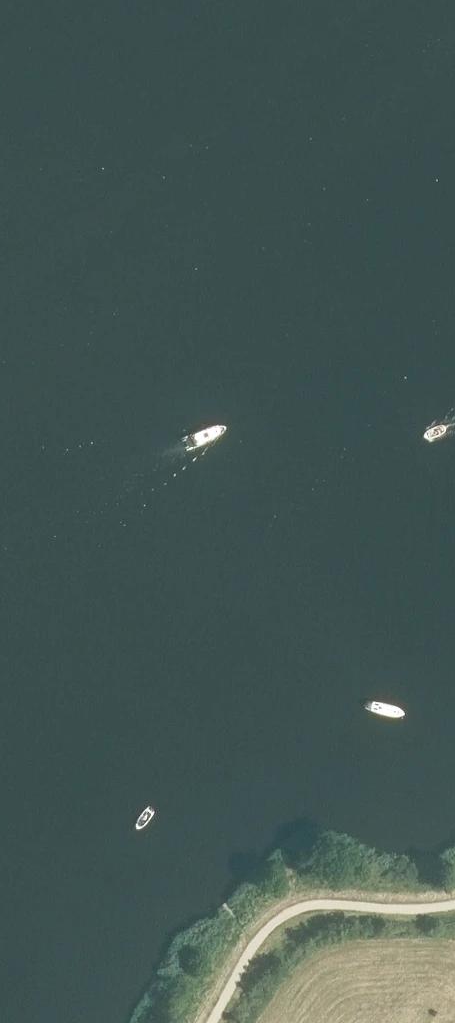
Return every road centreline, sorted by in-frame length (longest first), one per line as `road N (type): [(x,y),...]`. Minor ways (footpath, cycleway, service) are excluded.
road 1 (track): [(454,904),(287,911),(254,944),(210,1022)]

